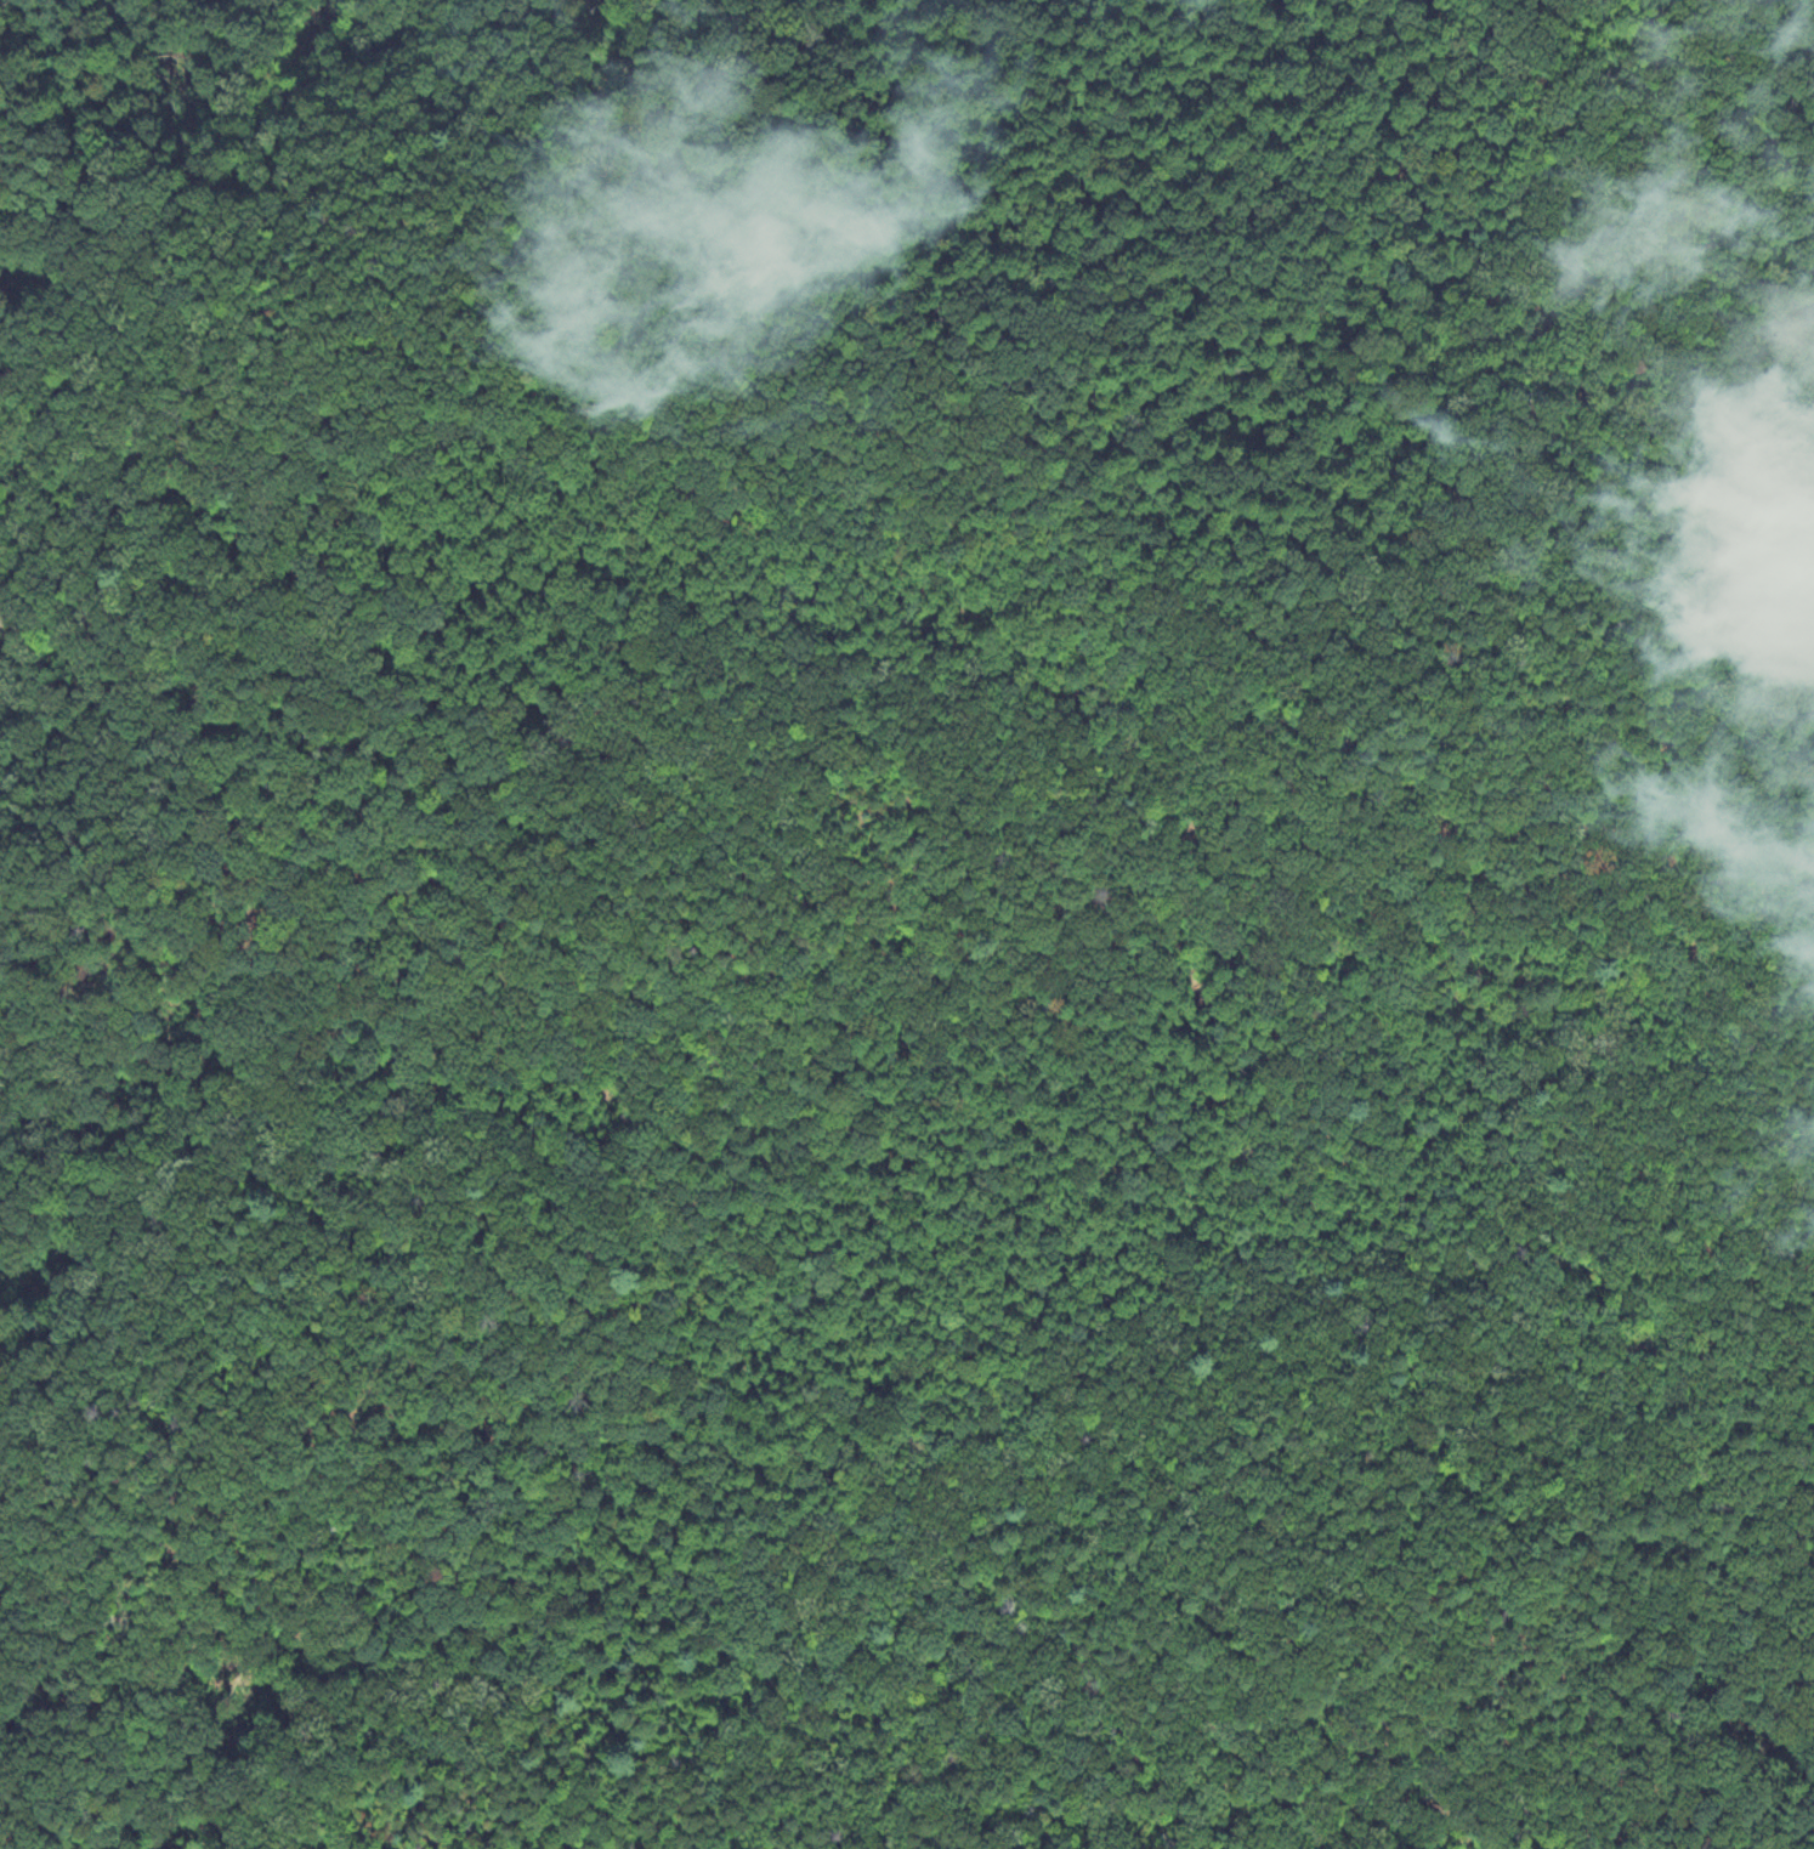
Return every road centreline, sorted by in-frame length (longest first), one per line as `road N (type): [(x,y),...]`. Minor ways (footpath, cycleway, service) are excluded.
road 1 (track): [(1813,1030),(1792,982),(1714,686),(1752,546),(1716,301),(1716,166),(1683,23),(1632,10),(1547,76),(1524,152),(1440,239),(1344,308)]
road 2 (track): [(1361,296),(1368,251),(1302,178),(1041,108),(807,23)]
road 3 (track): [(1440,239),(1399,163),(1384,83),(1345,46),(1300,46),(1250,0)]

